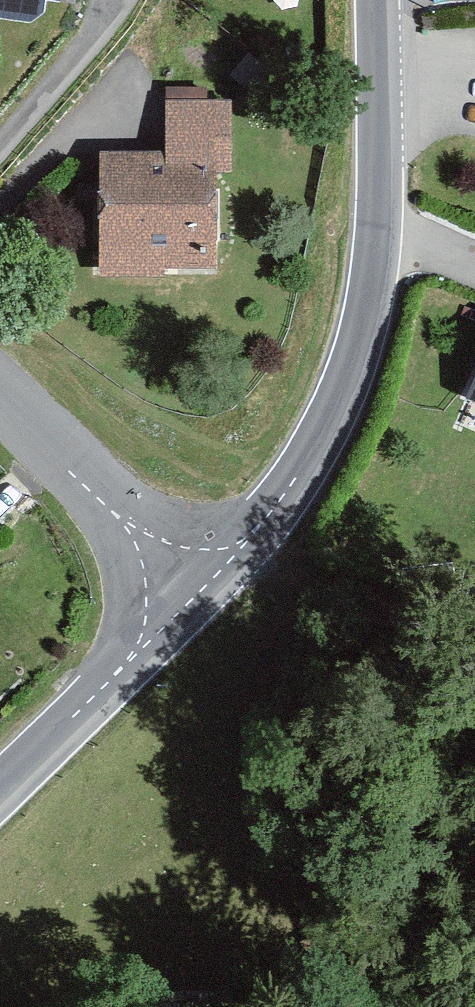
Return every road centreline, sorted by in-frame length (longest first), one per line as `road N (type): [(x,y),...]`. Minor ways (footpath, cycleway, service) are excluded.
road 1 (tertiary): [(203,593),(321,437),(361,338),(381,226),(378,0)]
road 2 (tertiary): [(0,788),(203,593)]
road 3 (unclassified): [(203,593),(0,414)]

